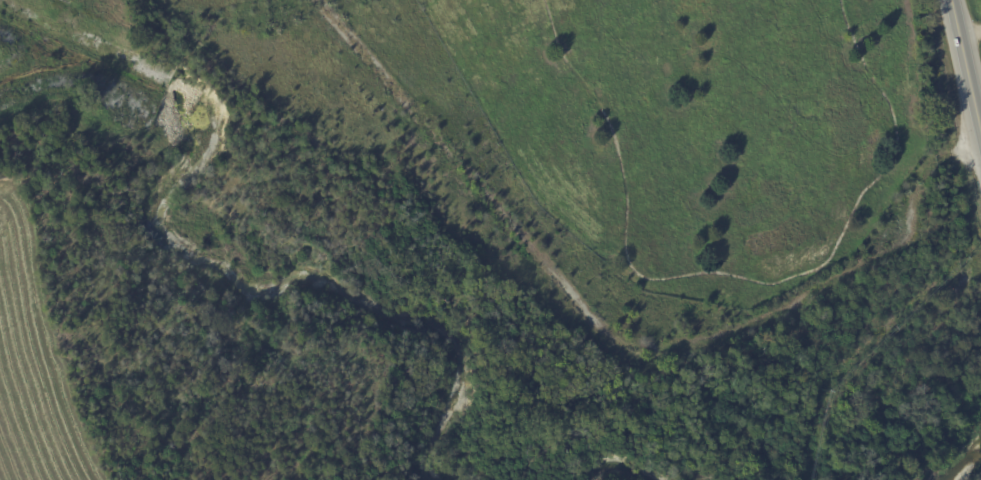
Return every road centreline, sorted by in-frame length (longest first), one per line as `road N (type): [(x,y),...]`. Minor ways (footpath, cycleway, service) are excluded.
road 1 (secondary): [(980,131),(952,0)]

